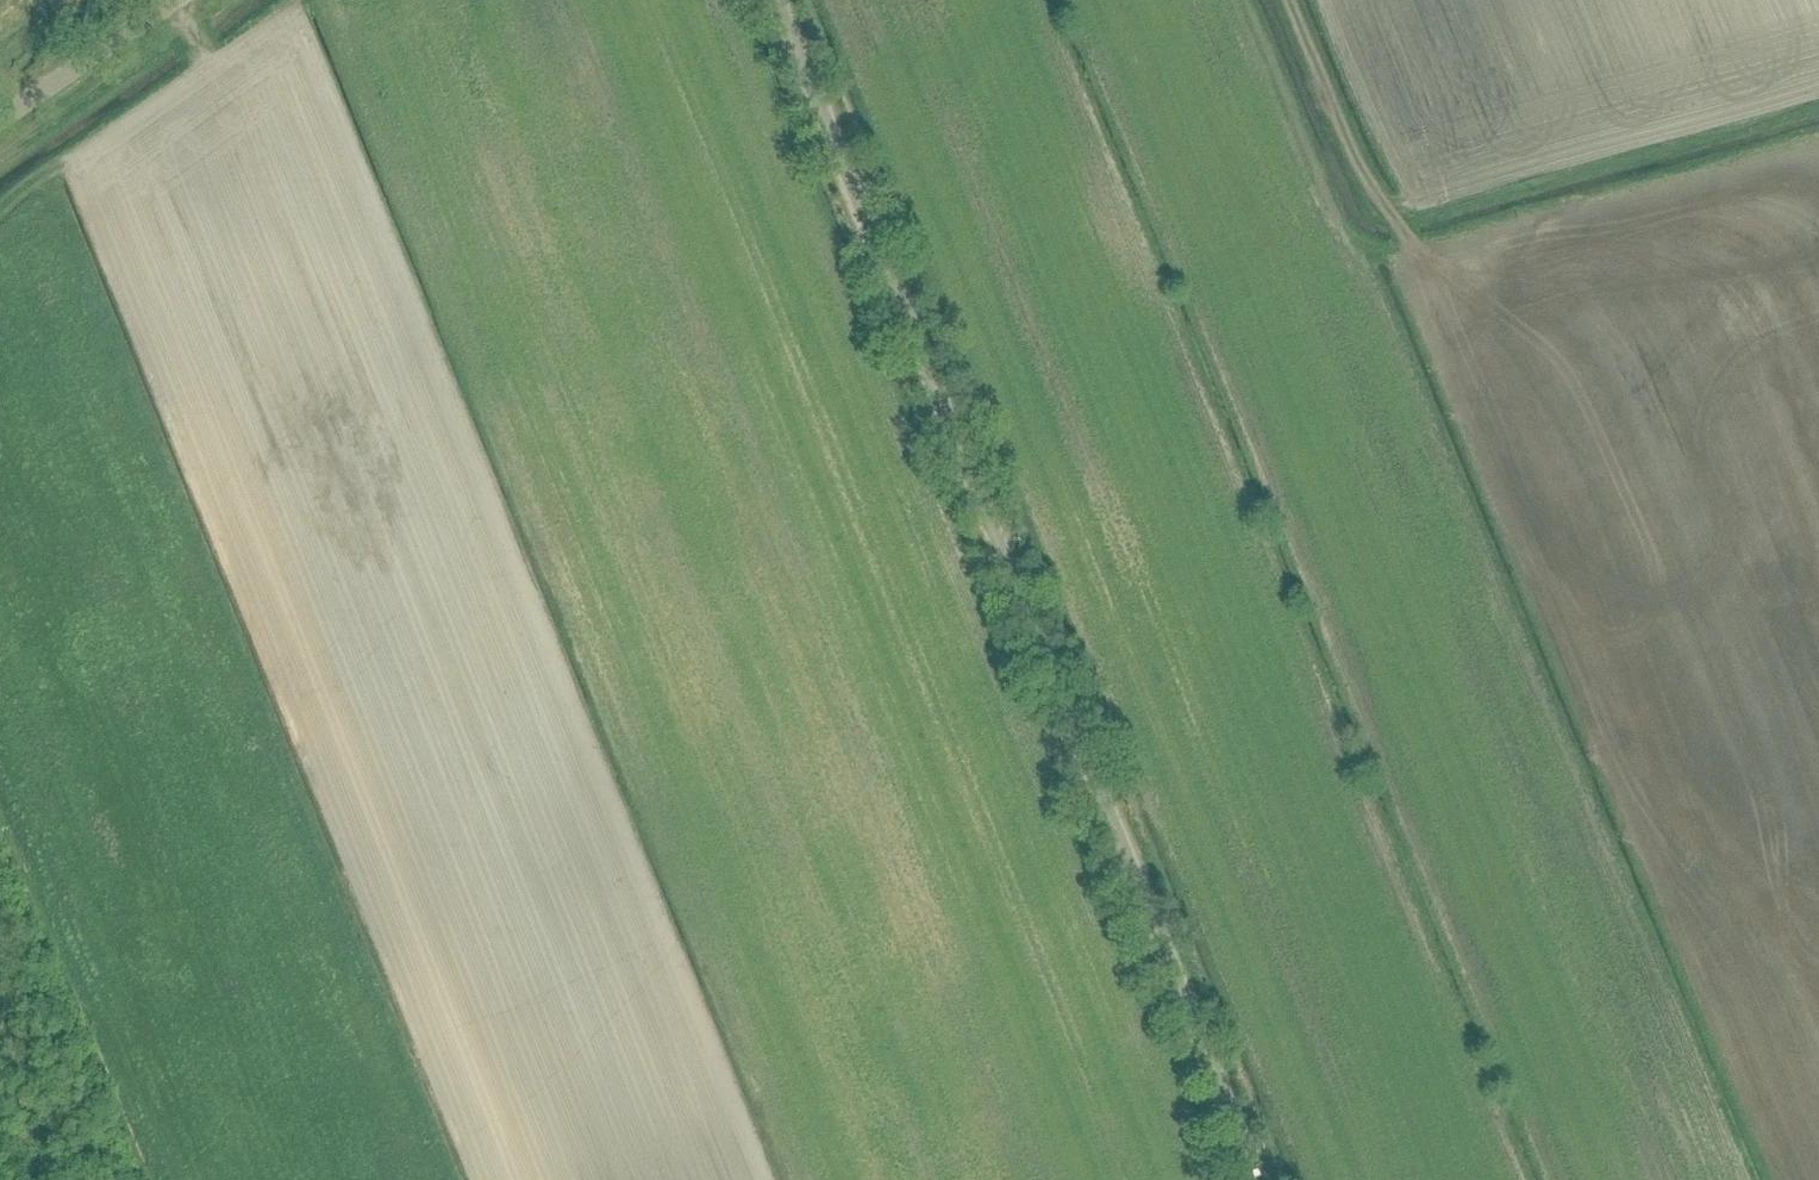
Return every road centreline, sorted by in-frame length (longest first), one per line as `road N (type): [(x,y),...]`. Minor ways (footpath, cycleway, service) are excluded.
road 1 (unclassified): [(1259,1179),(776,0)]
road 2 (track): [(1285,0),(1364,189),(1398,230),(1411,274)]
road 3 (unclassified): [(0,124),(176,0)]

